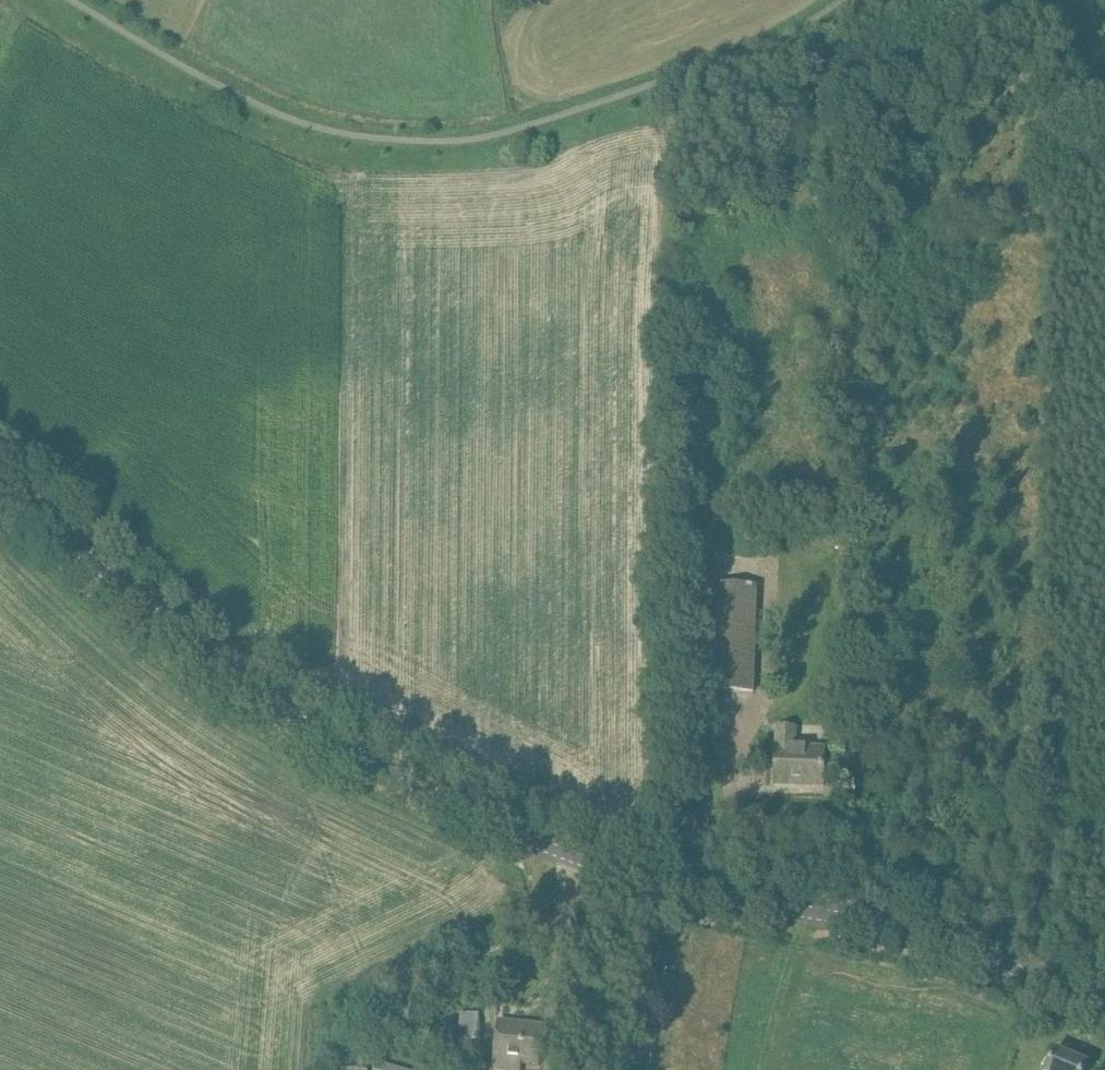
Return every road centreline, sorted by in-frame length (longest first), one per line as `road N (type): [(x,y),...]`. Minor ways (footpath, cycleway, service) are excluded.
road 1 (unclassified): [(0,485),(275,709),(395,780),(617,876),(905,933),(989,958),(1104,1011)]

